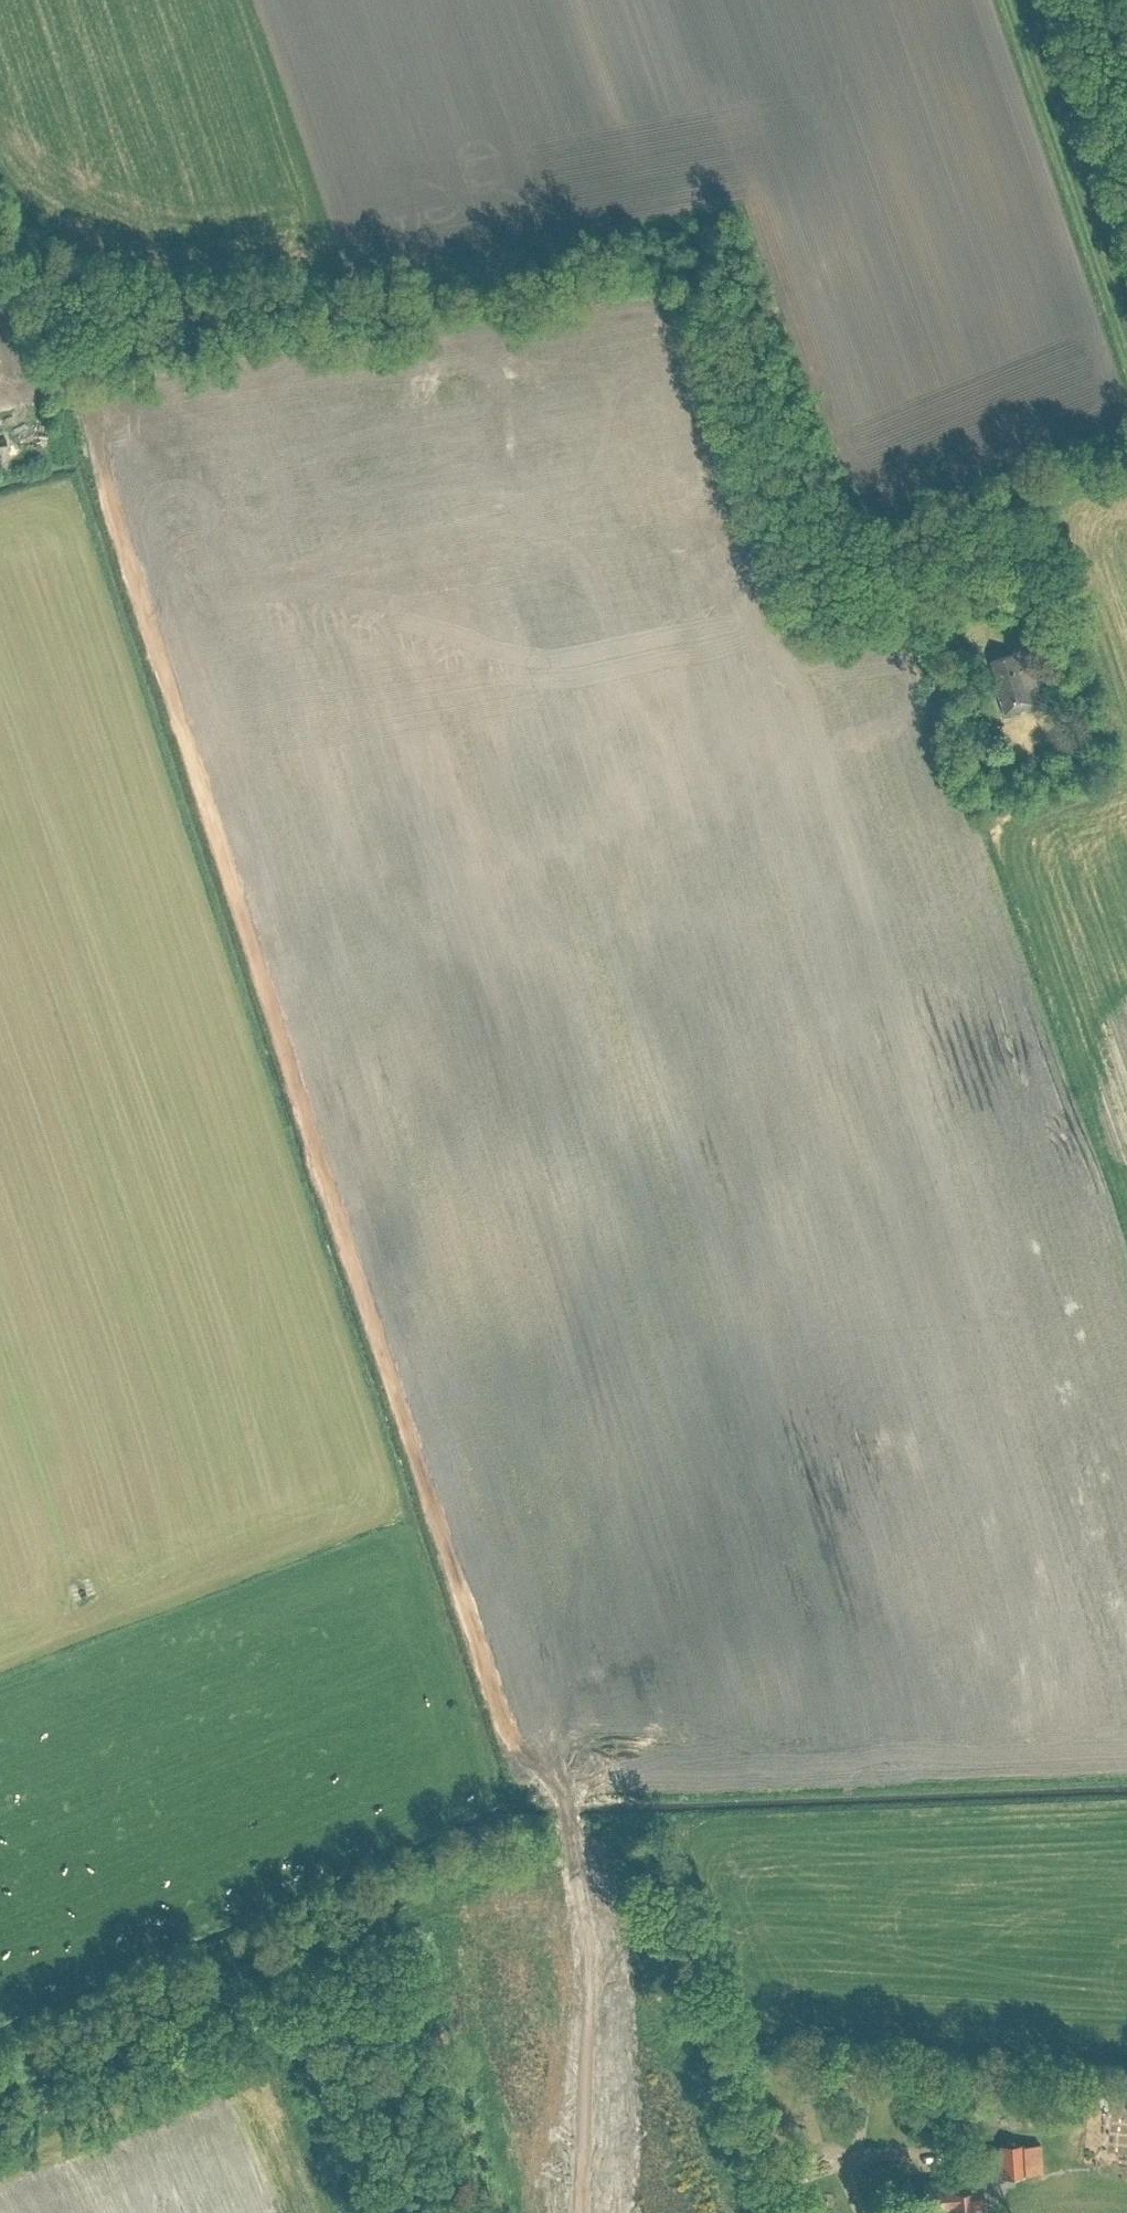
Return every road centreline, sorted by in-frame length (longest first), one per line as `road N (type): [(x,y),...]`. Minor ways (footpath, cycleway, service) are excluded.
road 1 (track): [(503,1756),(515,1789),(563,1798),(588,1950),(569,2212)]
road 2 (track): [(1012,0),(1126,346)]
road 3 (track): [(1126,495),(1088,524),(1089,569),(1023,608)]

